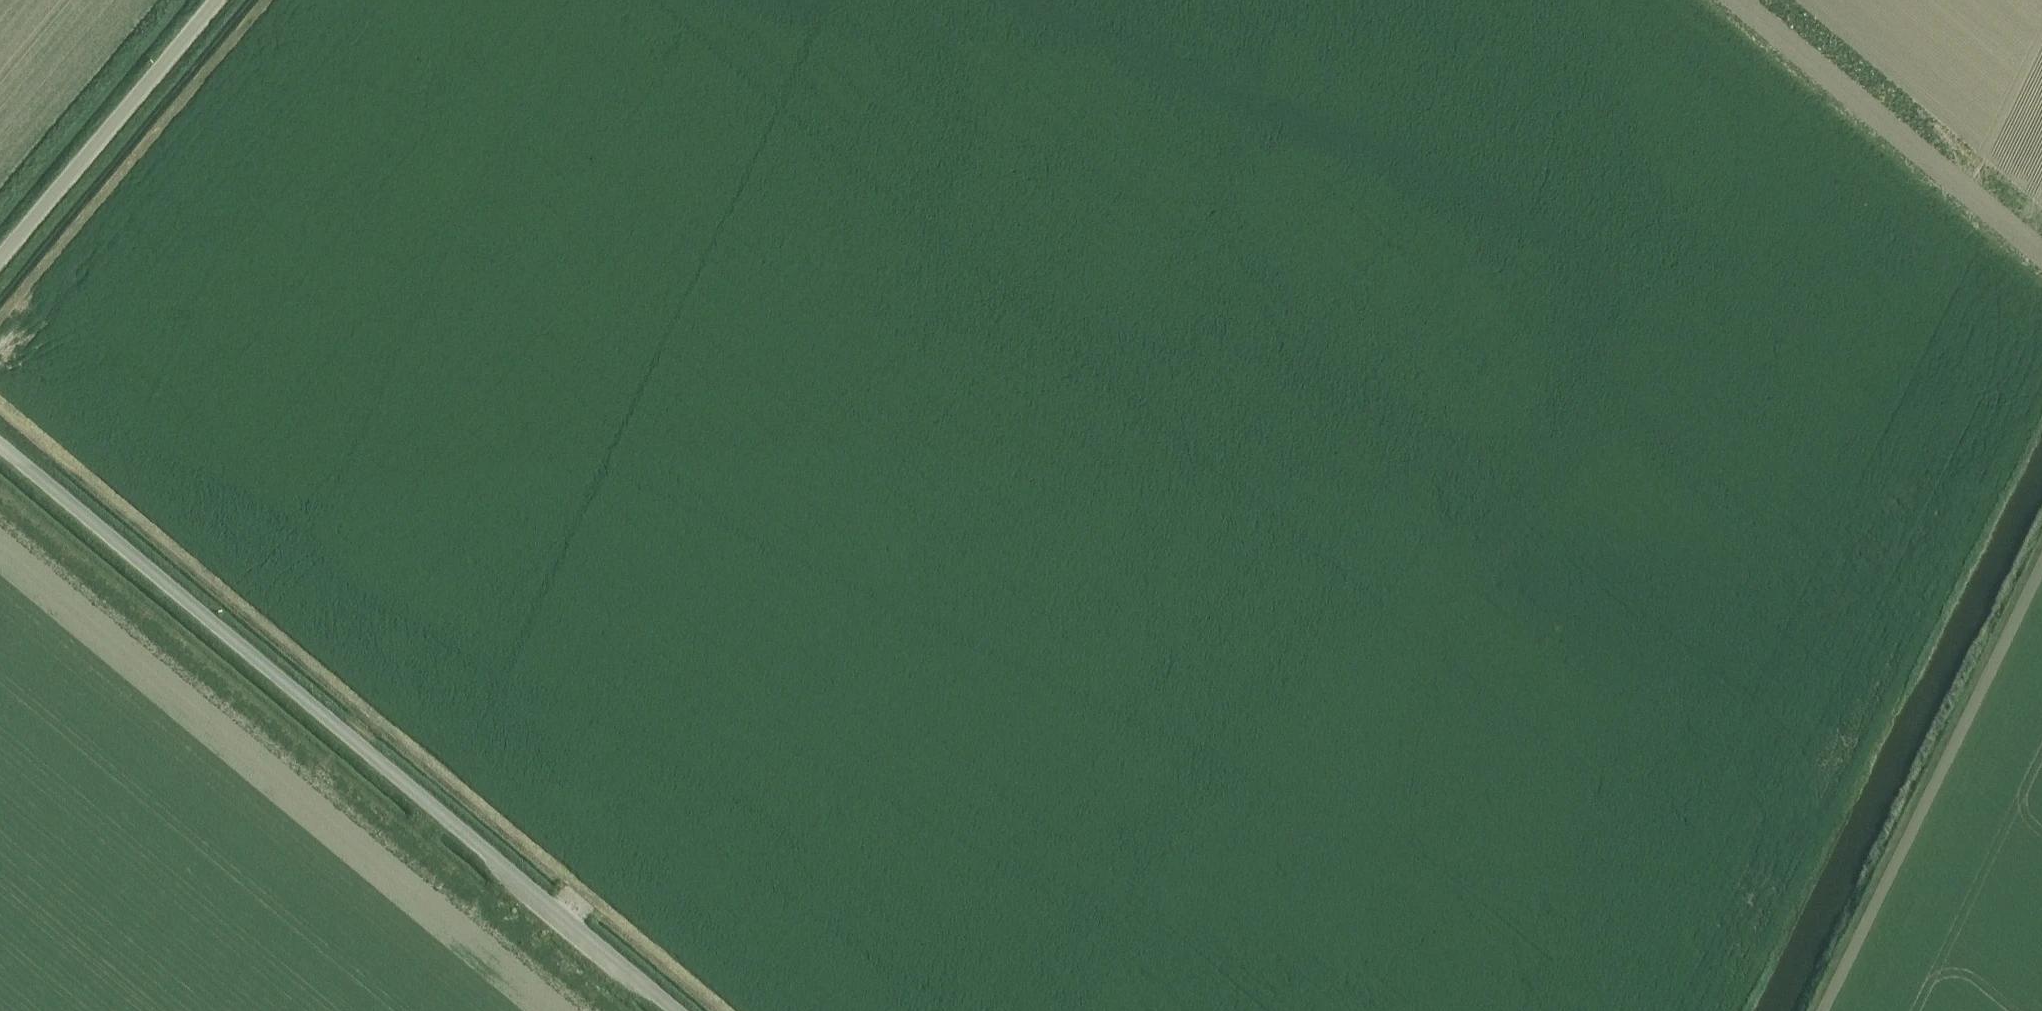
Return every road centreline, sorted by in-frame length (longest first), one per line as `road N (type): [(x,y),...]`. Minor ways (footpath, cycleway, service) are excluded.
road 1 (unclassified): [(680,1010),(0,439)]
road 2 (unclassified): [(0,260),(219,0)]

